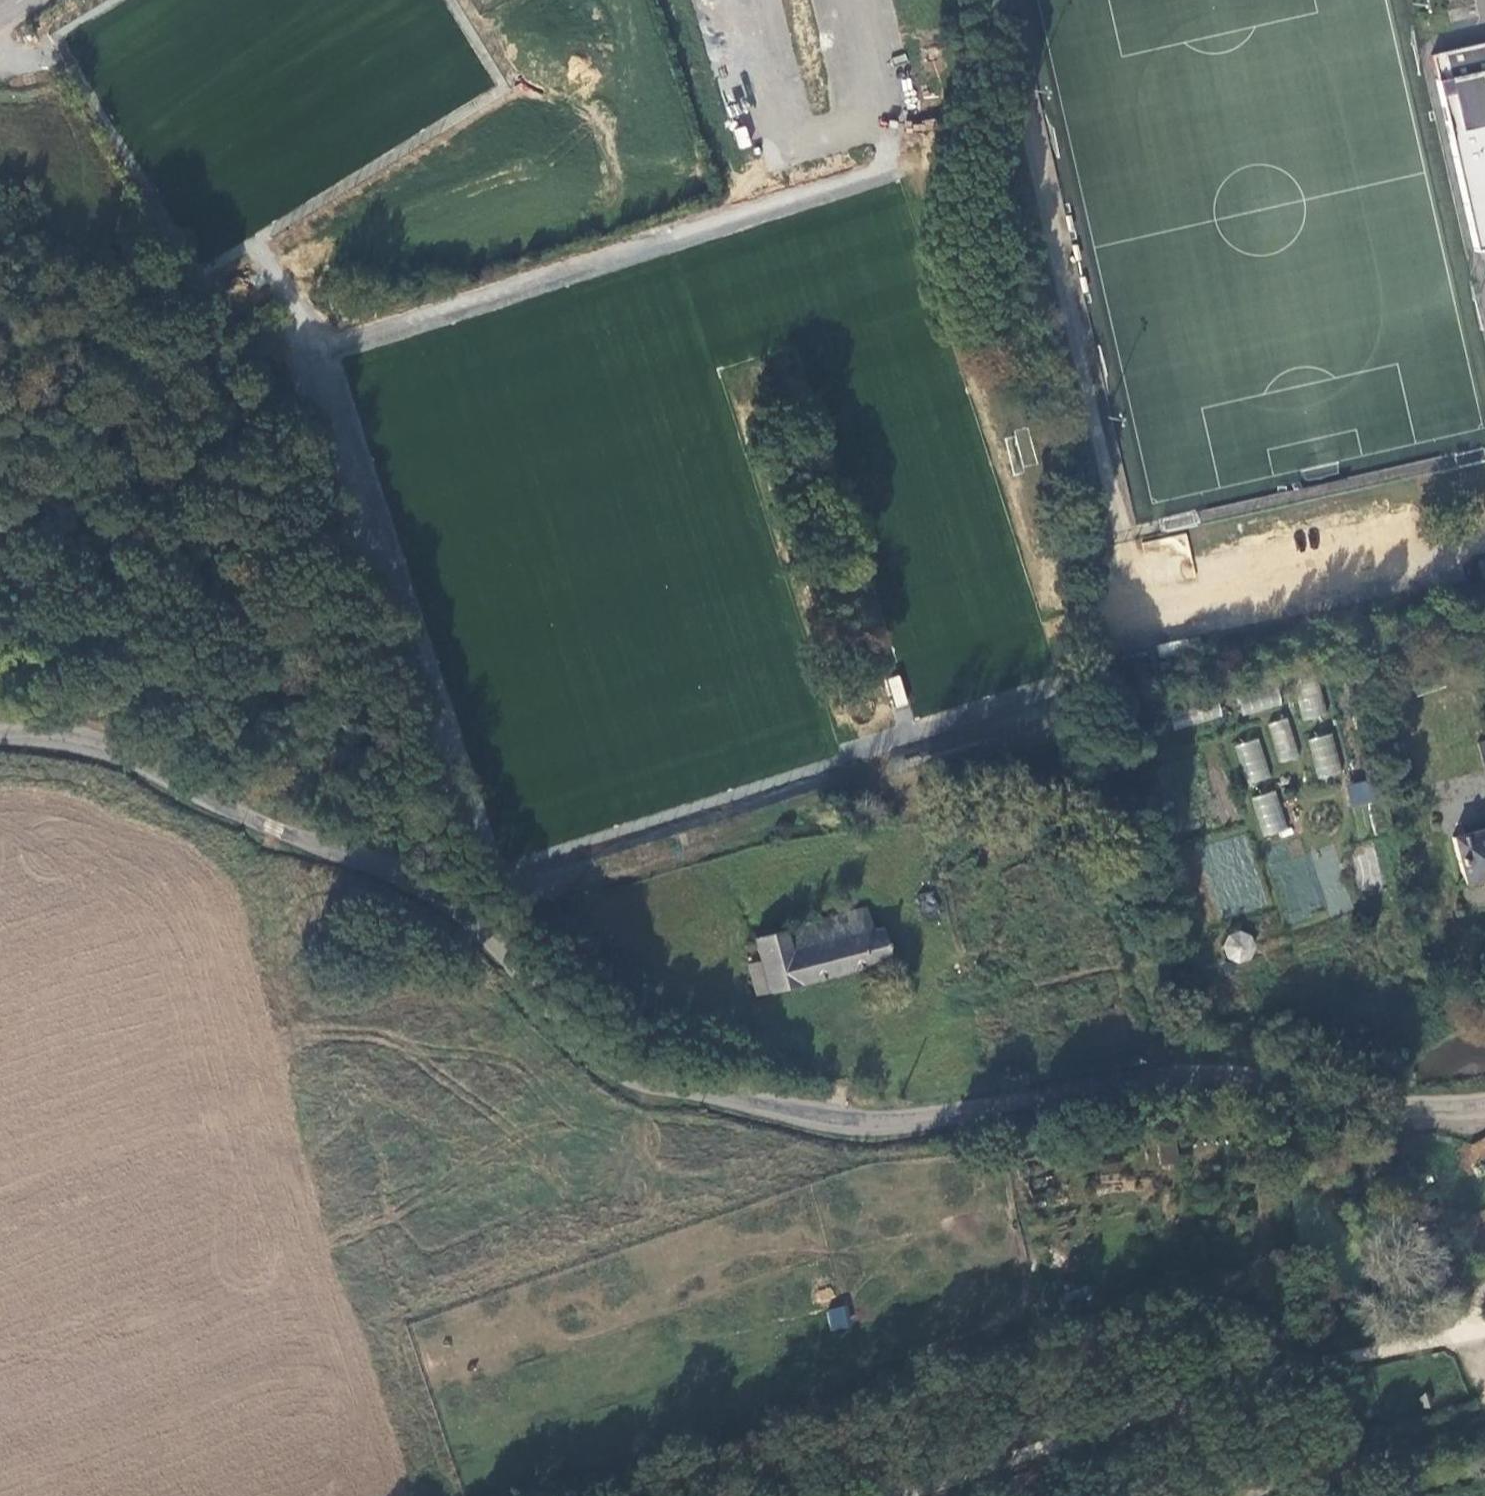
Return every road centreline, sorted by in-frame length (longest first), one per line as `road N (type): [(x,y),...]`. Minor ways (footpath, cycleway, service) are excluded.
road 1 (unclassified): [(1484,1102),(1391,1103),(1238,1074),(1180,1074),(891,1121),(672,1084),(573,1032),(455,909),(404,878),(276,828),(118,751),(63,736),(0,736)]
road 2 (track): [(0,801),(111,816),(185,866),(219,916),(281,1094)]

